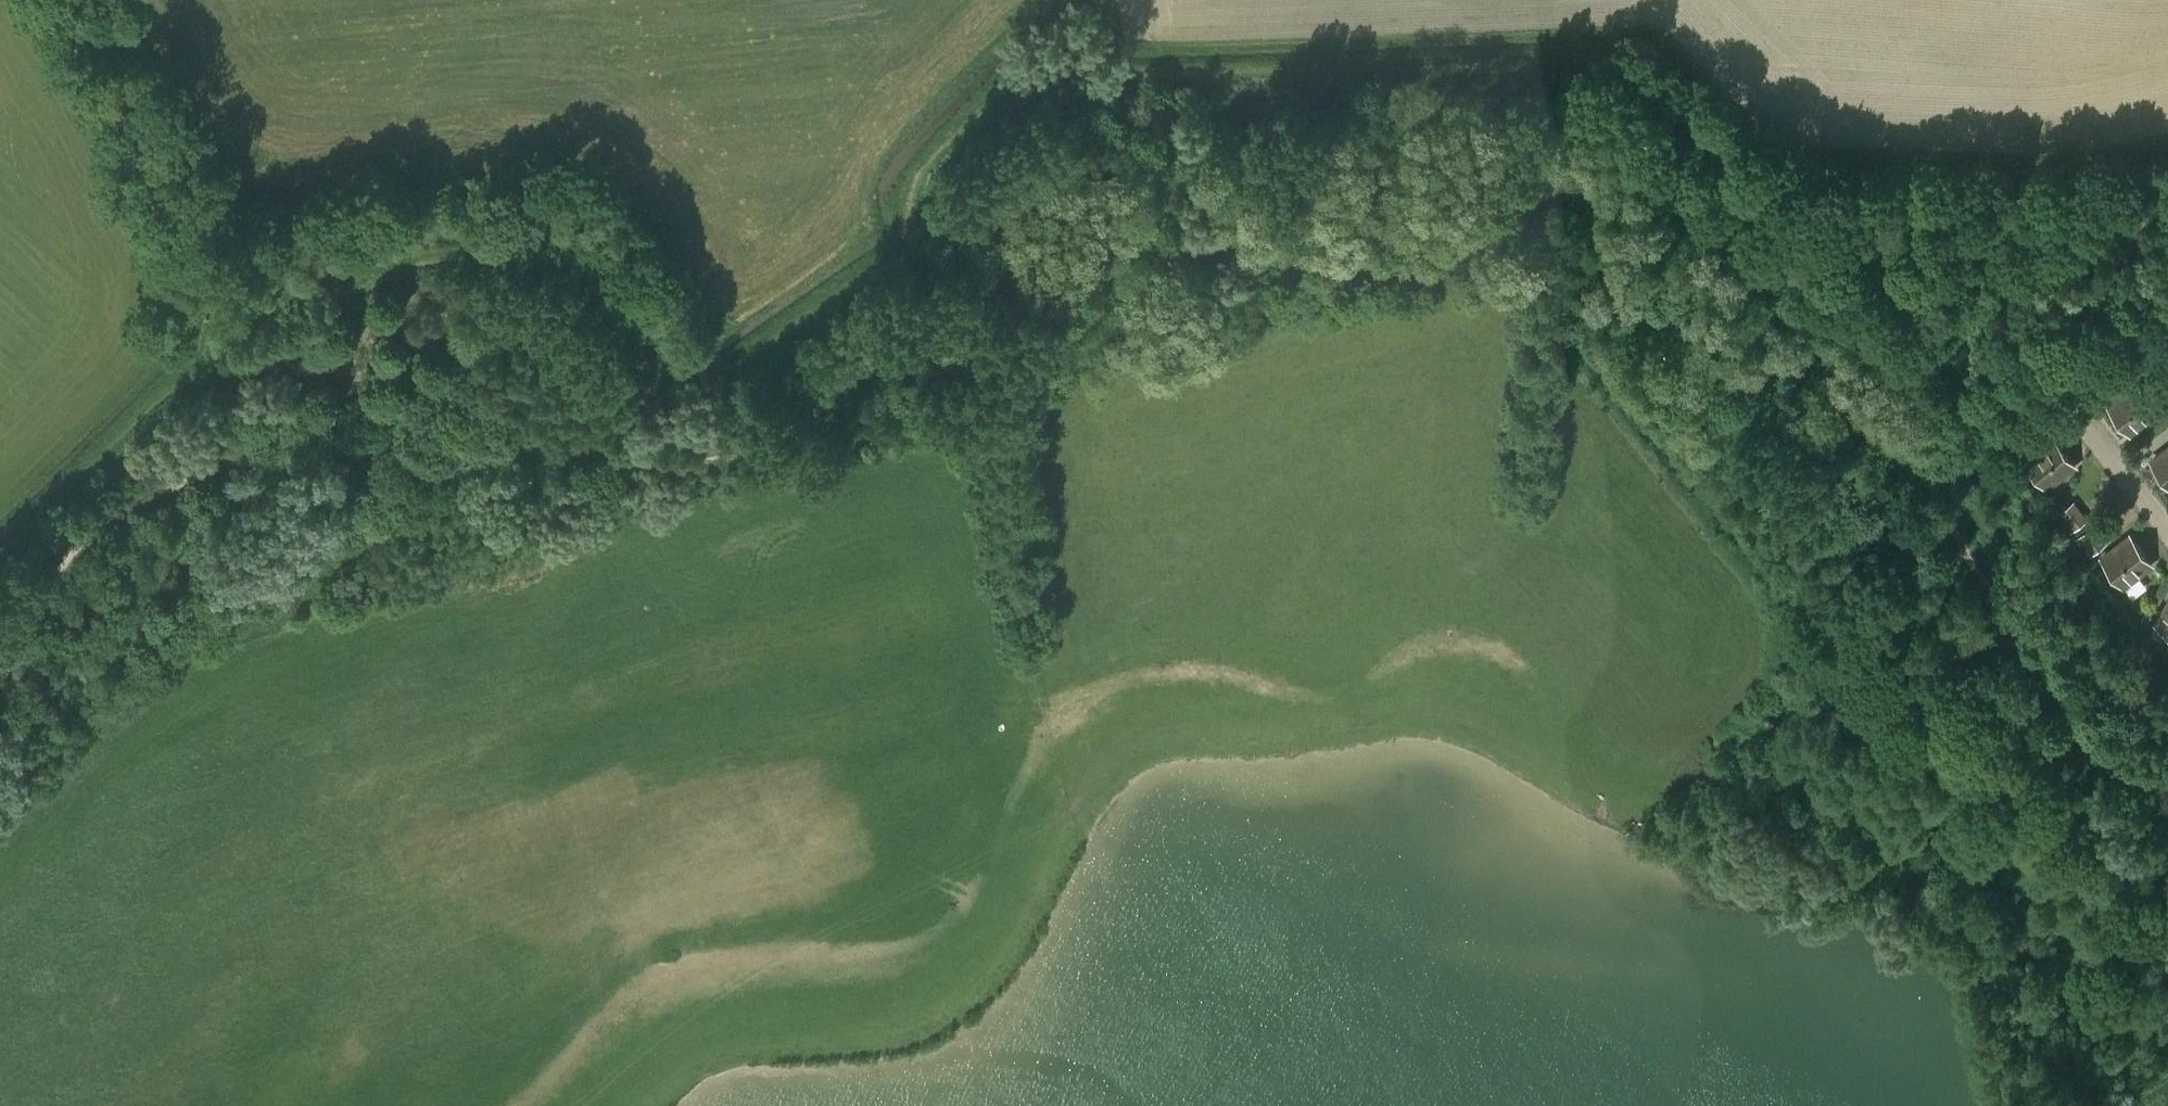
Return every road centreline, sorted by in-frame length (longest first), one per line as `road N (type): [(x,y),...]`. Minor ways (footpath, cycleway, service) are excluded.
road 1 (track): [(0,551),(149,402),(190,377),(287,340),(401,260),(546,248),(667,367),(699,366),(739,351),(882,261),(905,230),(917,185),(973,110),(1059,55),(1128,79),(1621,62),(1646,73),(1698,129),(1790,180),(2126,206)]
road 2 (track): [(2167,201),(2126,206),(2114,299),(2059,366),(2068,398),(2167,528)]

